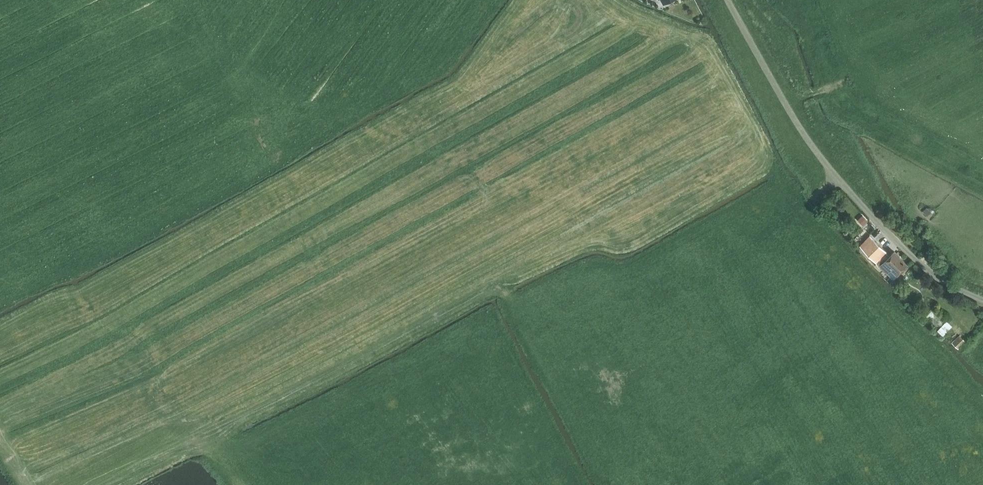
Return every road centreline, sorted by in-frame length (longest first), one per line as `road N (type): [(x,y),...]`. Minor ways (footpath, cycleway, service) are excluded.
road 1 (unclassified): [(982,300),(933,275),(820,155),(728,0)]

